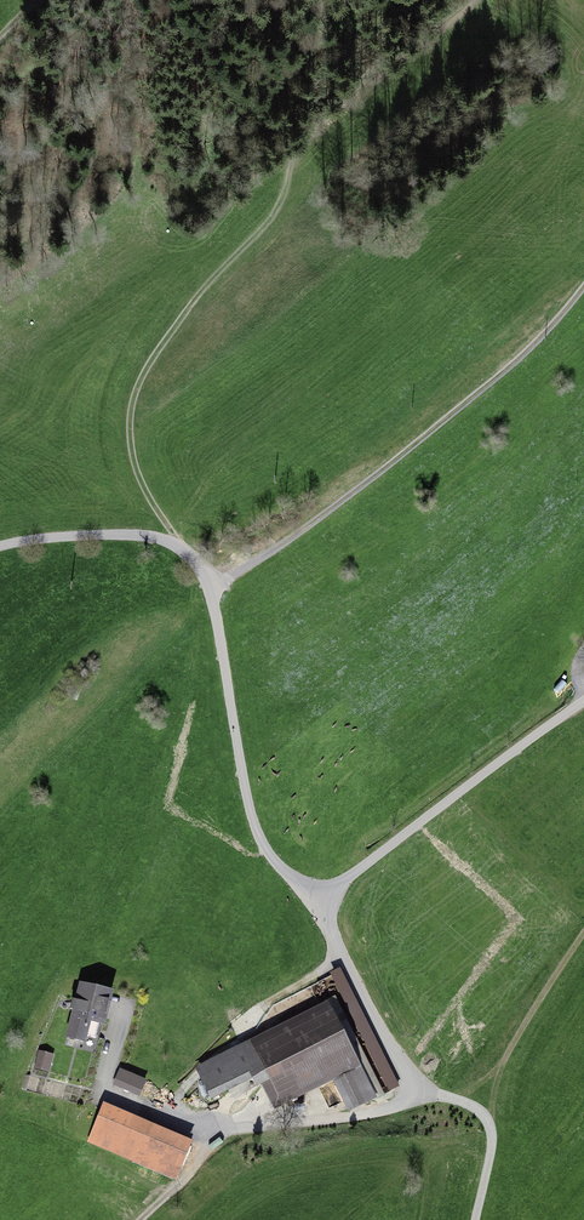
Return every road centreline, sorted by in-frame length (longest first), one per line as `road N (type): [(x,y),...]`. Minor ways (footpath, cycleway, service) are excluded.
road 1 (track): [(475,1219),(490,1123),(454,1098),(412,1086),(397,1070),(322,902),(264,842),(210,585)]
road 2 (track): [(583,285),(557,322),(313,527),(210,585)]
road 3 (track): [(308,143),(290,196),(152,354),(129,410),(132,466),(182,547)]
road 4 (unclassified): [(583,701),(322,902)]
road 5 (track): [(412,1086),(398,1103),(372,1113),(213,1128),(102,1094)]
road 6 (track): [(583,933),(507,1055),(490,1123)]
road 7 (track): [(182,547),(116,534),(0,546)]
road 8 (track): [(213,1128),(203,1155),(139,1219)]

